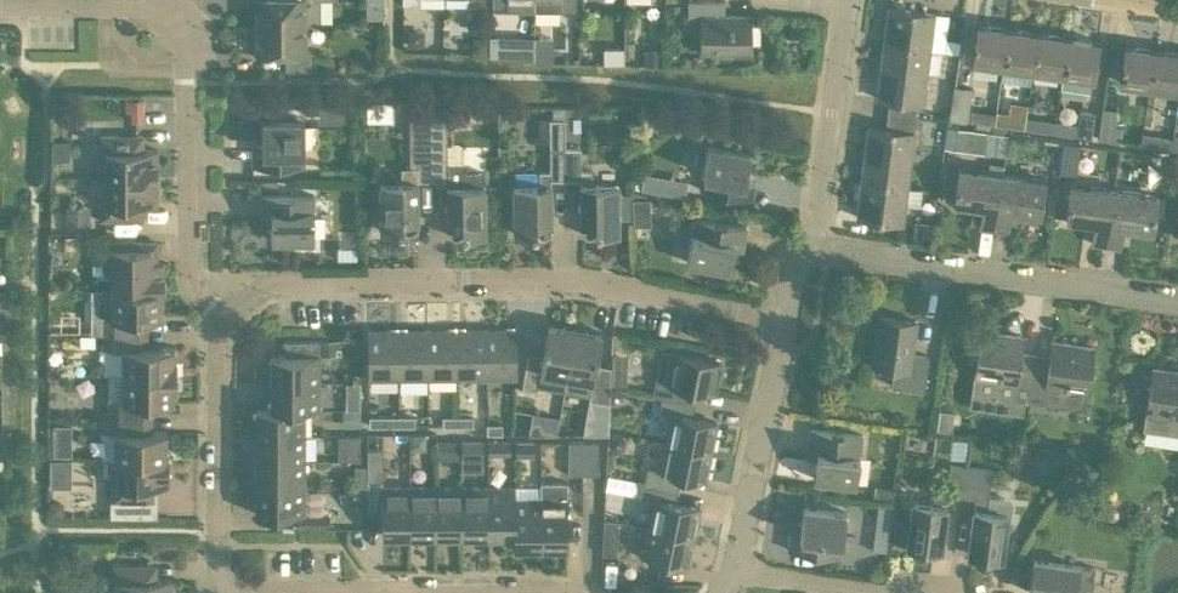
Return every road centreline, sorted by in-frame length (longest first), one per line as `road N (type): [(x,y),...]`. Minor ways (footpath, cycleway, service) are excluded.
road 1 (residential): [(787,315),(579,280),(254,289),(228,318)]
road 2 (residential): [(228,318),(193,273),(190,38),(158,5),(0,3)]
road 3 (residential): [(1177,301),(813,251)]
road 4 (residential): [(569,592),(220,582)]
road 5 (residential): [(220,582),(220,340),(228,318)]
road 6 (residential): [(731,572),(787,315)]
road 7 (residential): [(813,251),(849,0)]
road 8 (residential): [(877,592),(731,572)]

